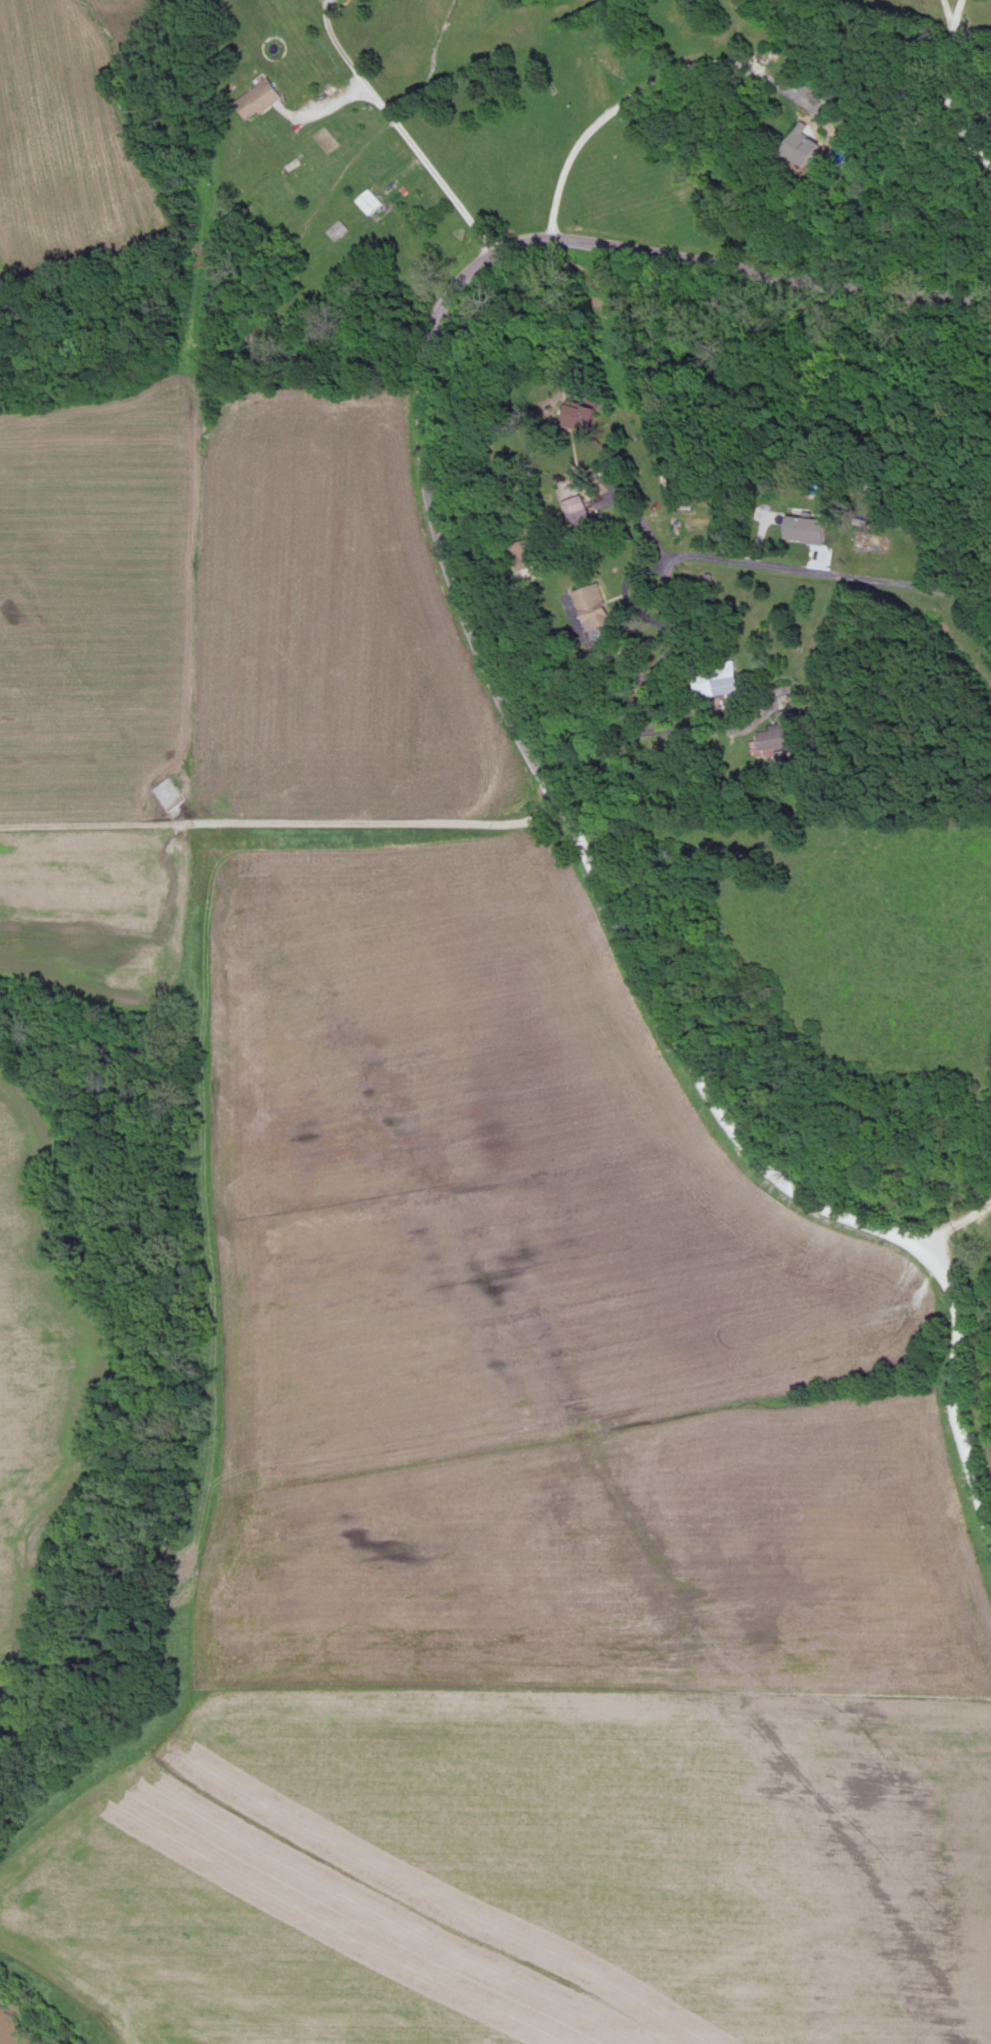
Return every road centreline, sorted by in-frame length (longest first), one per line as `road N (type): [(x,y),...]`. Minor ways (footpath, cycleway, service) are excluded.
road 1 (residential): [(990,1540),(954,1412),(957,1298),(944,1271),(902,1238),(797,1199),(719,1119),(468,625),(428,494),(419,430),(424,375),(449,295),(494,252),(552,238),(611,242),(851,293),(990,297)]

